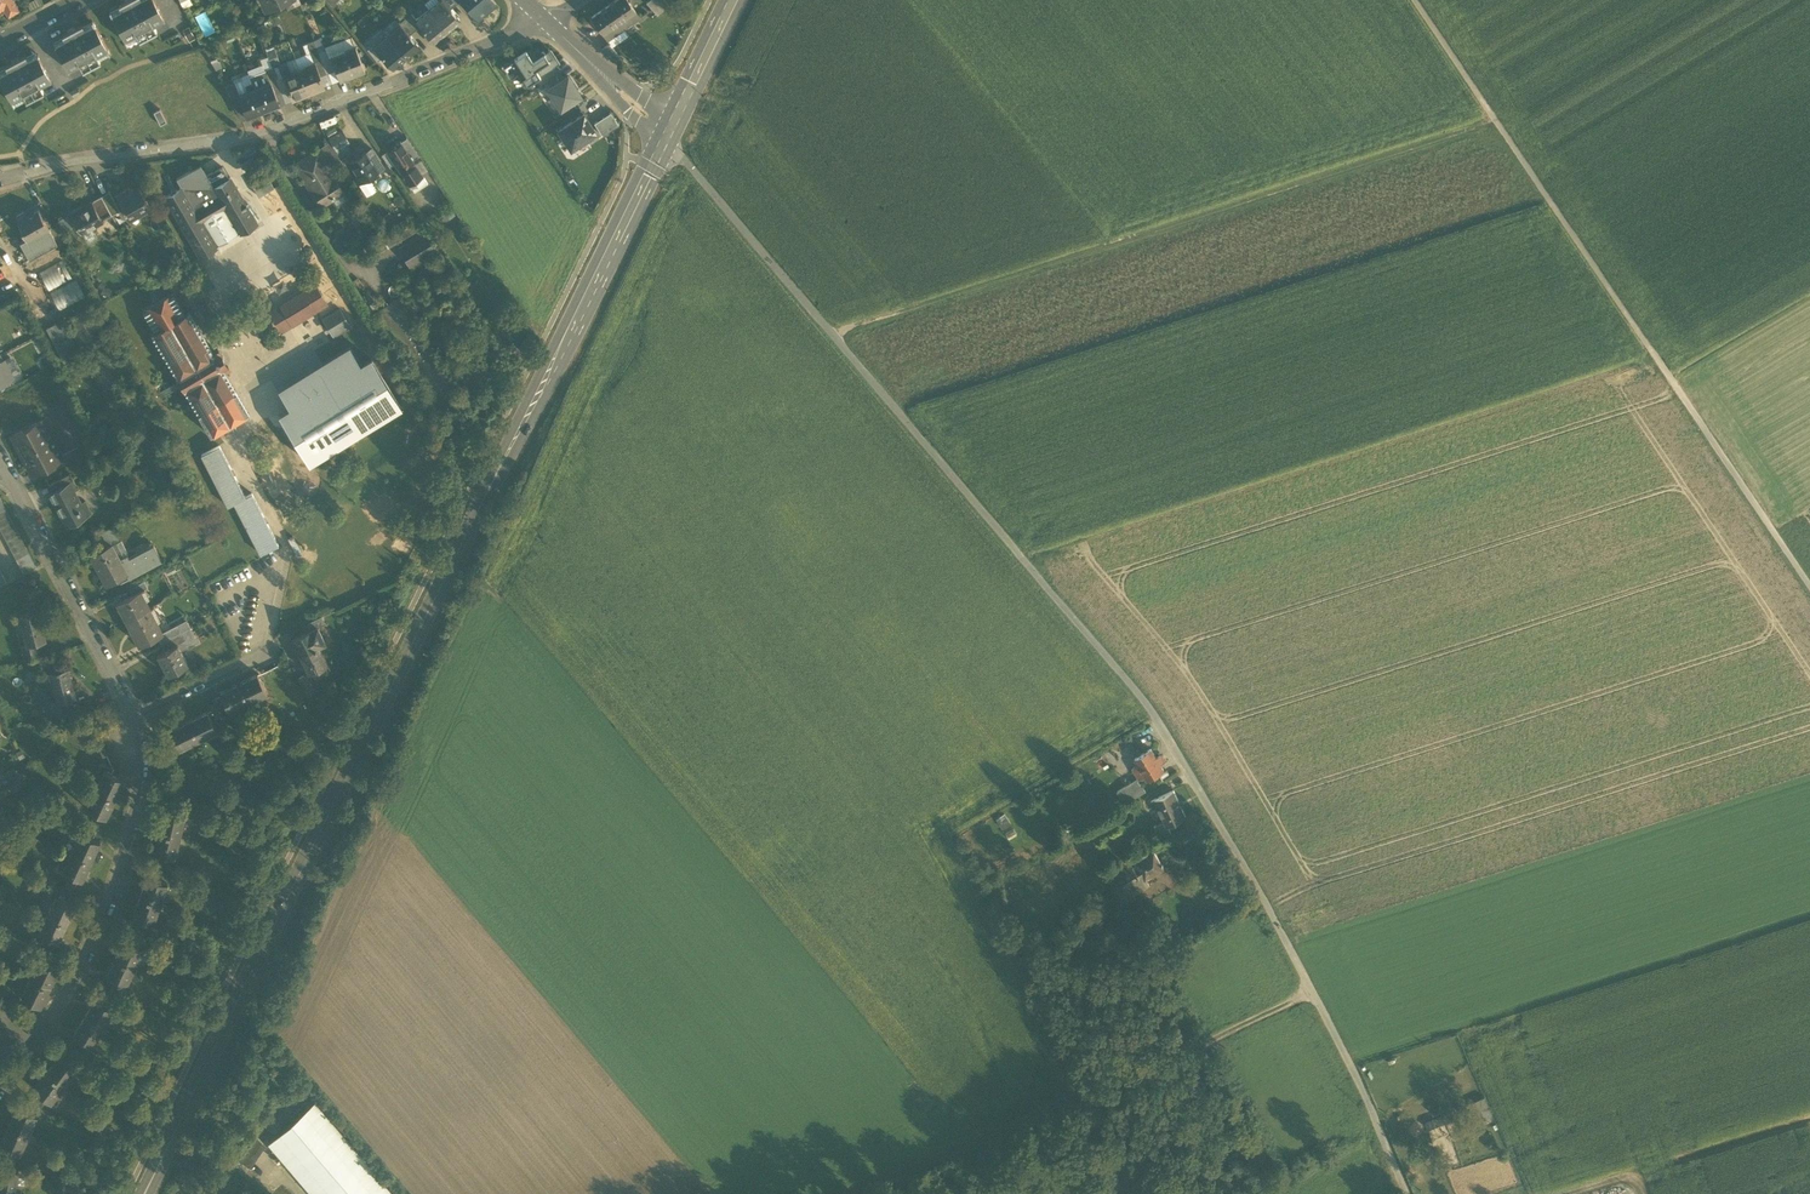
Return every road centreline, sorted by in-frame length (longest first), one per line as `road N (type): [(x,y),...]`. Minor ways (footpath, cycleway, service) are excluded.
road 1 (unclassified): [(1406,1193),(1314,991),(1149,704),(666,135)]
road 2 (secondary): [(666,135),(144,1193)]
road 3 (track): [(1415,0),(1809,585)]
road 4 (track): [(835,330),(1496,120)]
road 5 (residential): [(0,179),(257,135),(548,20)]
road 6 (track): [(831,1193),(884,1179),(1314,991)]
road 7 (residential): [(33,1045),(104,918),(136,807),(141,748),(132,716)]
road 8 (residential): [(132,716),(4,463)]
road 9 (tertiary): [(666,135),(548,20)]
road 10 (secondary): [(666,135),(733,0)]
road 11 (residential): [(132,716),(263,656)]

